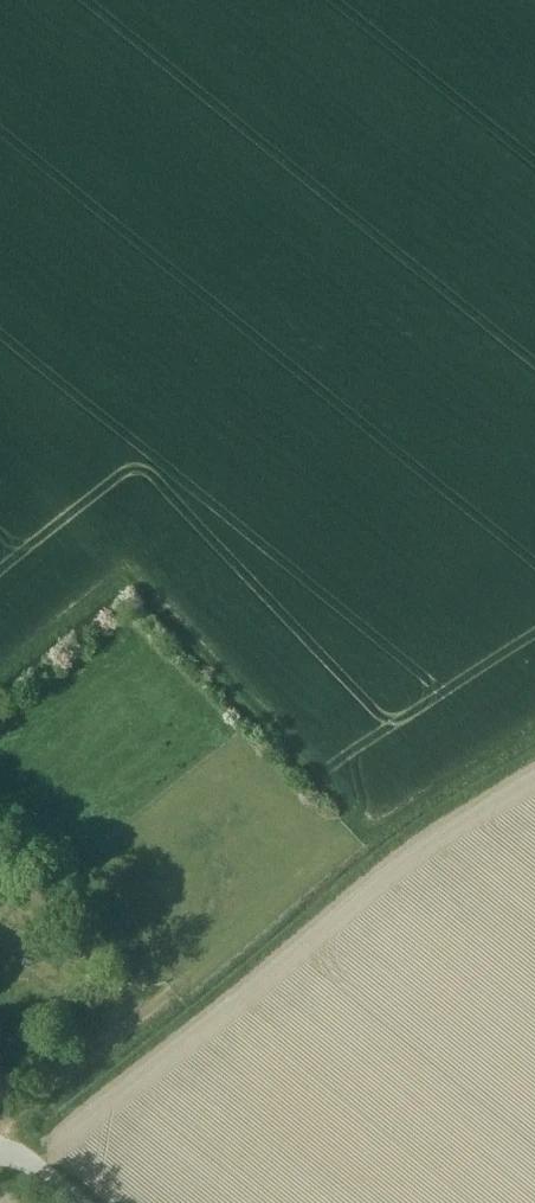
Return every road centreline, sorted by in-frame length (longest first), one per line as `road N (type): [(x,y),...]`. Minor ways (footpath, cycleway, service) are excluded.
road 1 (track): [(0,1137),(46,1089),(178,988),(349,836)]

